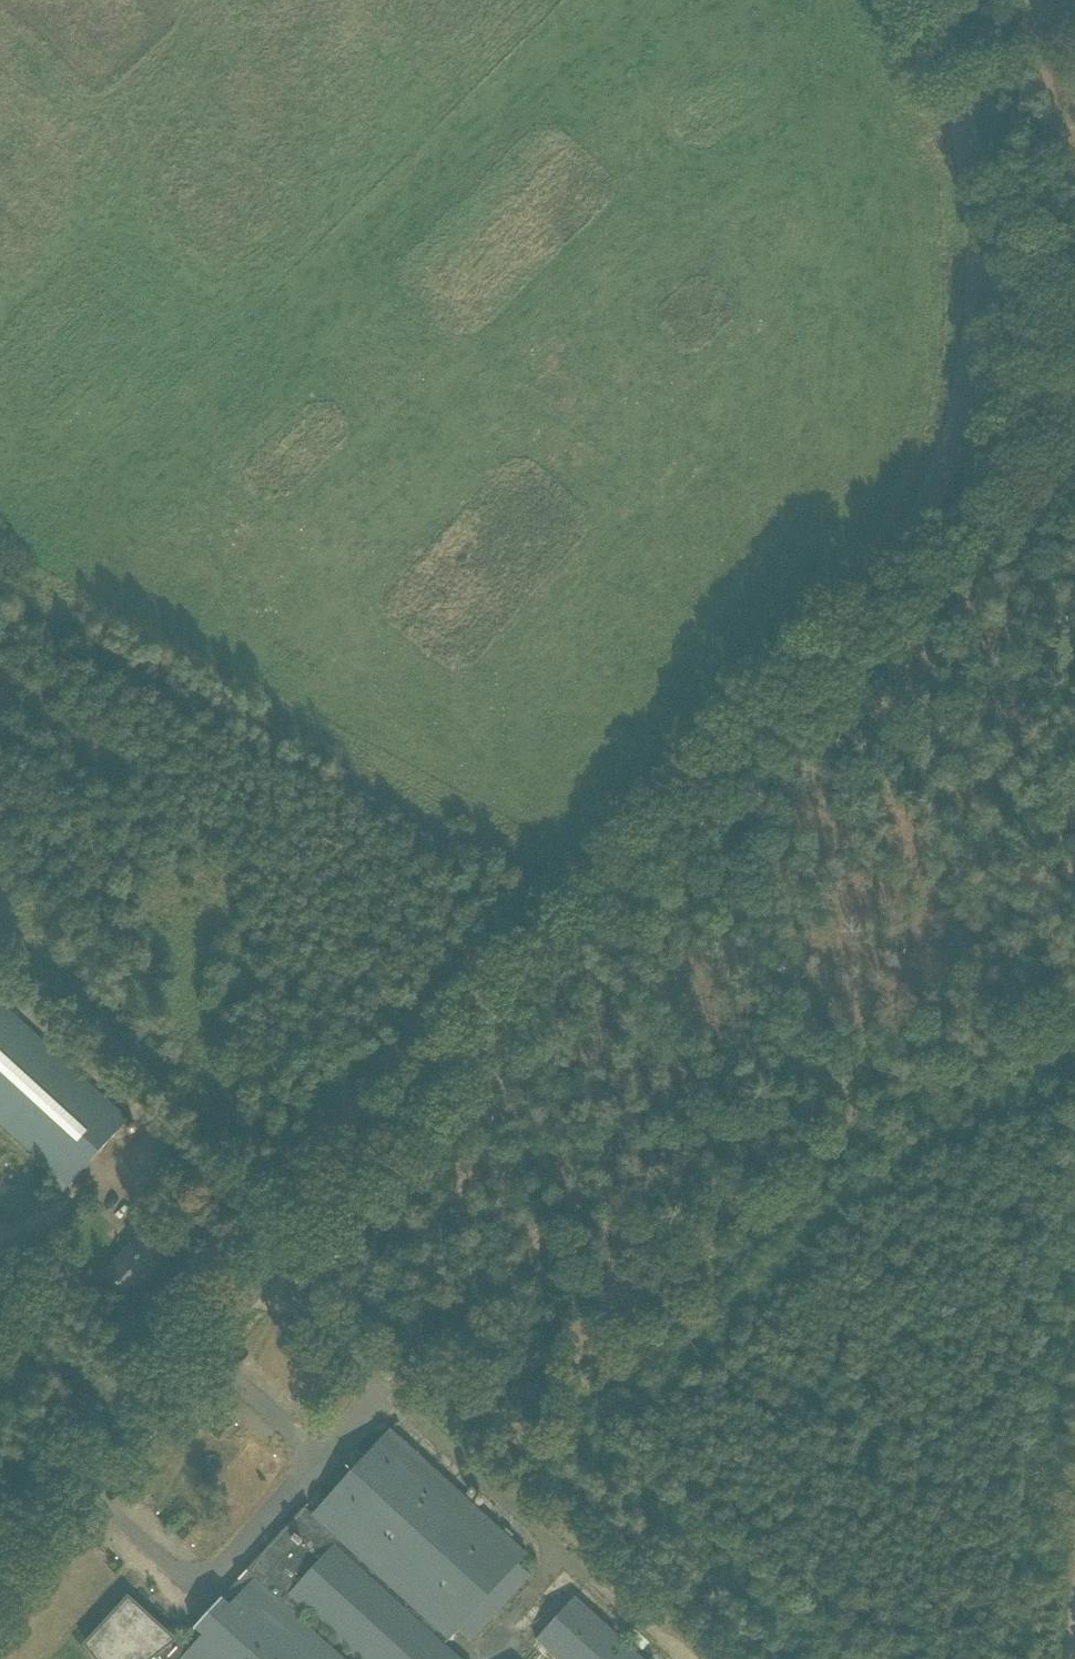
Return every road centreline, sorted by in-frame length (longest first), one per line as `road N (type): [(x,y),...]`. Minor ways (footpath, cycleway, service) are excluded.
road 1 (tertiary): [(0,1562),(865,621),(961,433),(981,312),(973,190),(918,0)]

